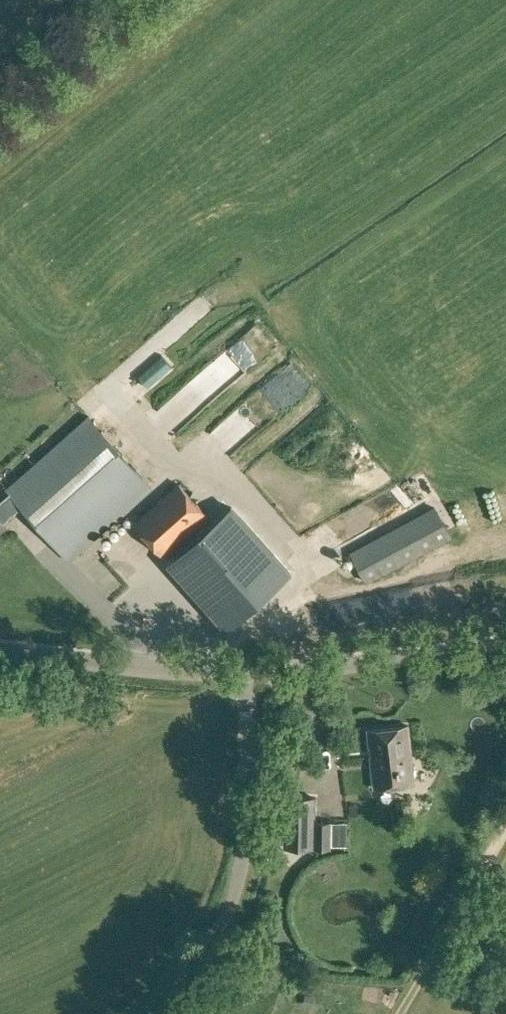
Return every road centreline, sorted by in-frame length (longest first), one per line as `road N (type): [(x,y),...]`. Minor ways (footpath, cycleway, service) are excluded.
road 1 (unclassified): [(142,1013),(184,982),(230,912),(245,856),(244,672)]
road 2 (unclassified): [(244,672),(505,646)]
road 3 (unclassified): [(244,672),(0,649)]
road 4 (track): [(399,1013),(505,822)]
road 5 (unclassified): [(0,103),(124,0)]

